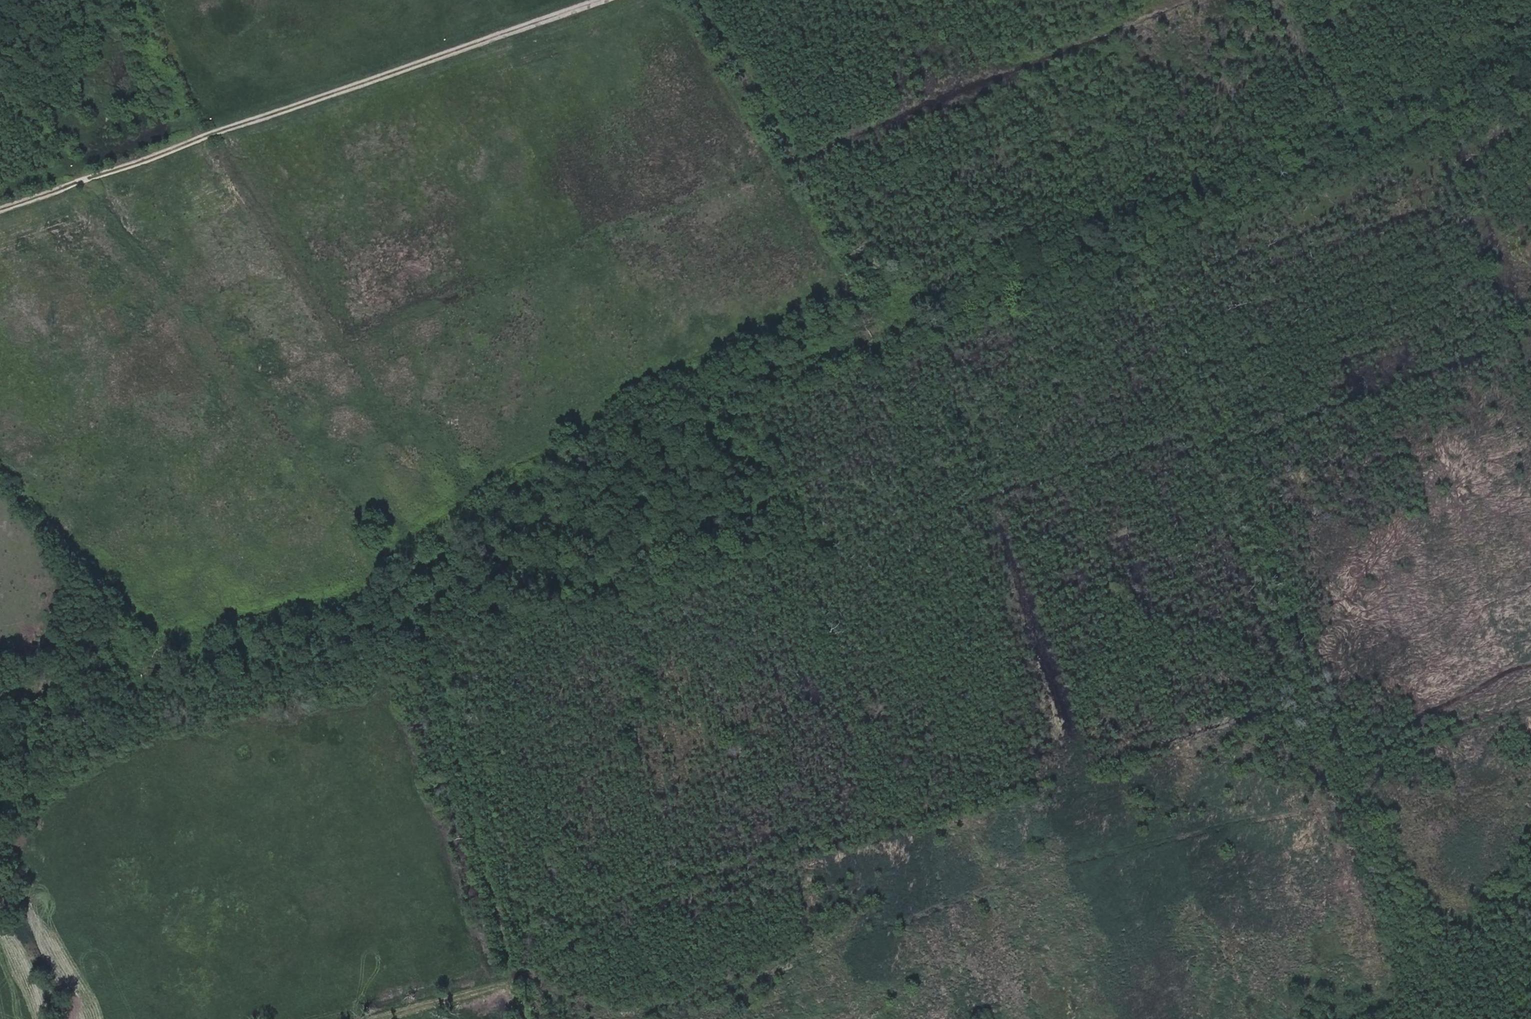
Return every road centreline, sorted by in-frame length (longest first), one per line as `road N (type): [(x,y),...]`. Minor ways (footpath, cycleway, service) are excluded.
road 1 (track): [(604,0),(0,211)]
road 2 (track): [(525,1018),(513,993),(492,988),(383,1018)]

